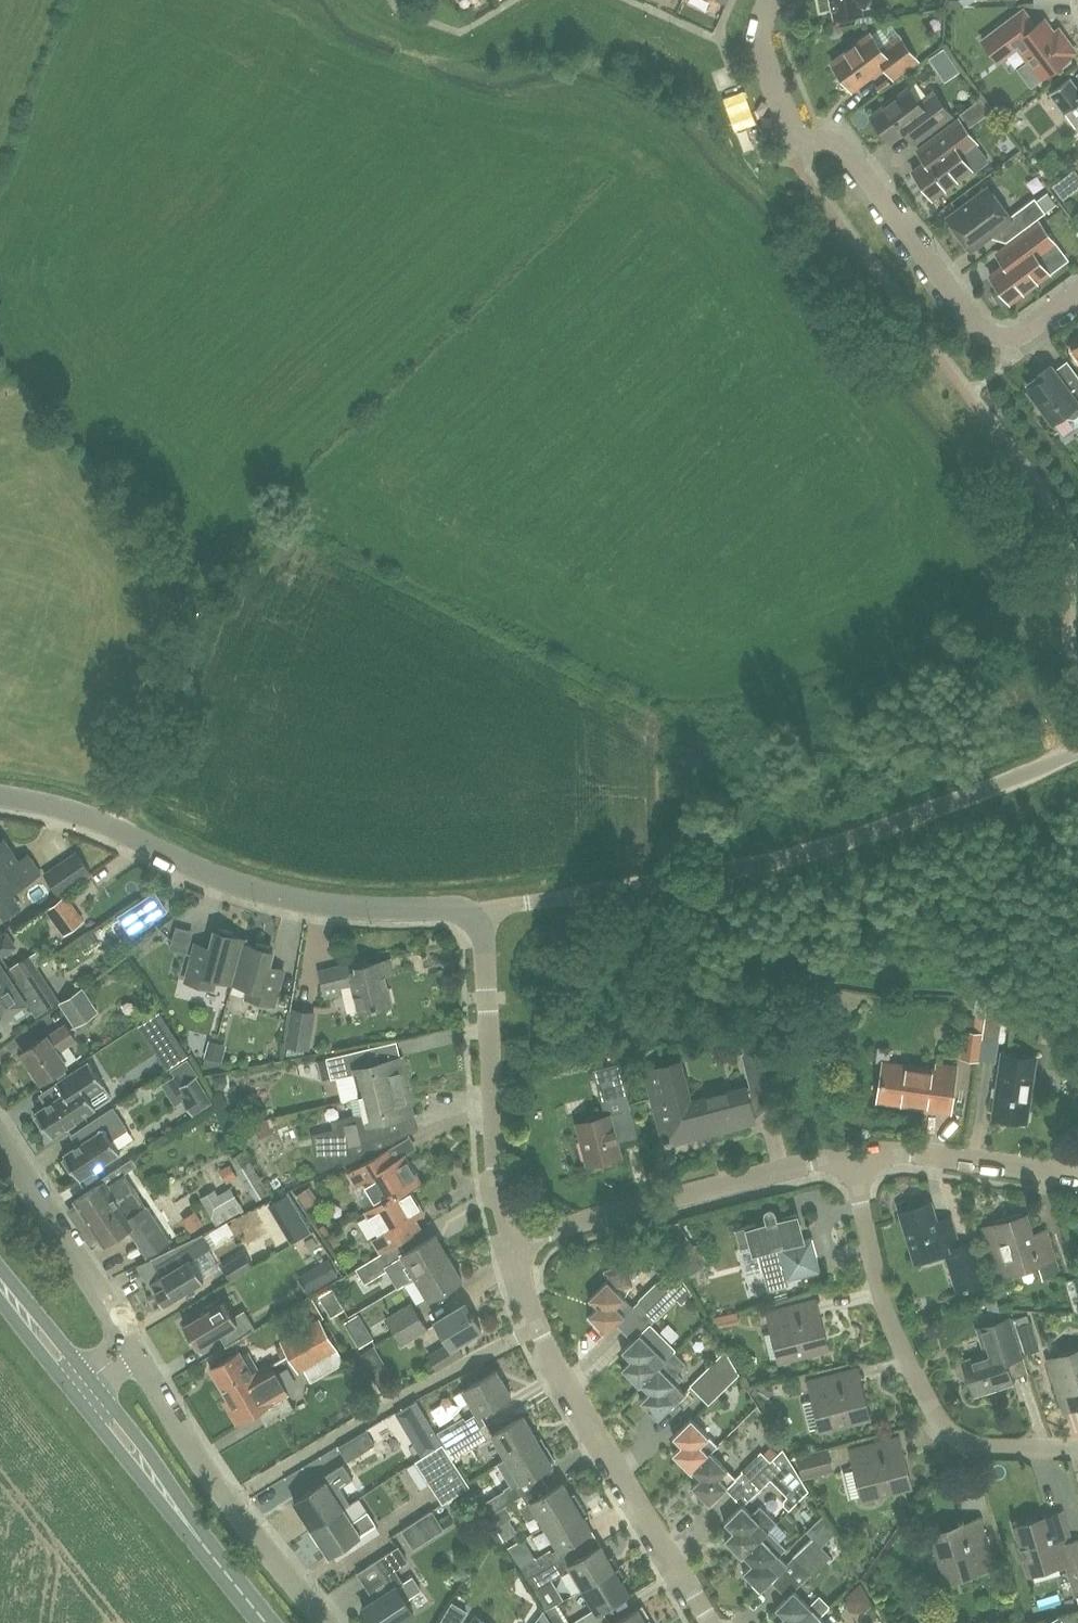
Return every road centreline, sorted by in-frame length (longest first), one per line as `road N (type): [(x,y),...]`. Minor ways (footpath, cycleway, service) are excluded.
road 1 (unclassified): [(479,912),(693,880),(806,853),(1077,756)]
road 2 (residential): [(1077,298),(1031,335),(987,336),(849,153),(830,142),(792,142),(766,74),(759,32),(767,0)]
road 3 (residential): [(479,912),(255,892),(96,824),(0,794)]
road 4 (residential): [(853,1161),(875,1292),(938,1428),(965,1448),(1077,1454)]
road 5 (residential): [(507,1246),(559,1382),(705,1622)]
road 6 (residential): [(853,1161),(507,1246)]
road 7 (residential): [(325,1622),(196,1460),(127,1348)]
road 8 (residential): [(479,912),(493,1189),(507,1246)]
road 9 (primary): [(266,1622),(75,1384)]
road 10 (residential): [(127,1348),(0,1146)]
road 11 (residential): [(1077,1179),(908,1155),(853,1161)]

